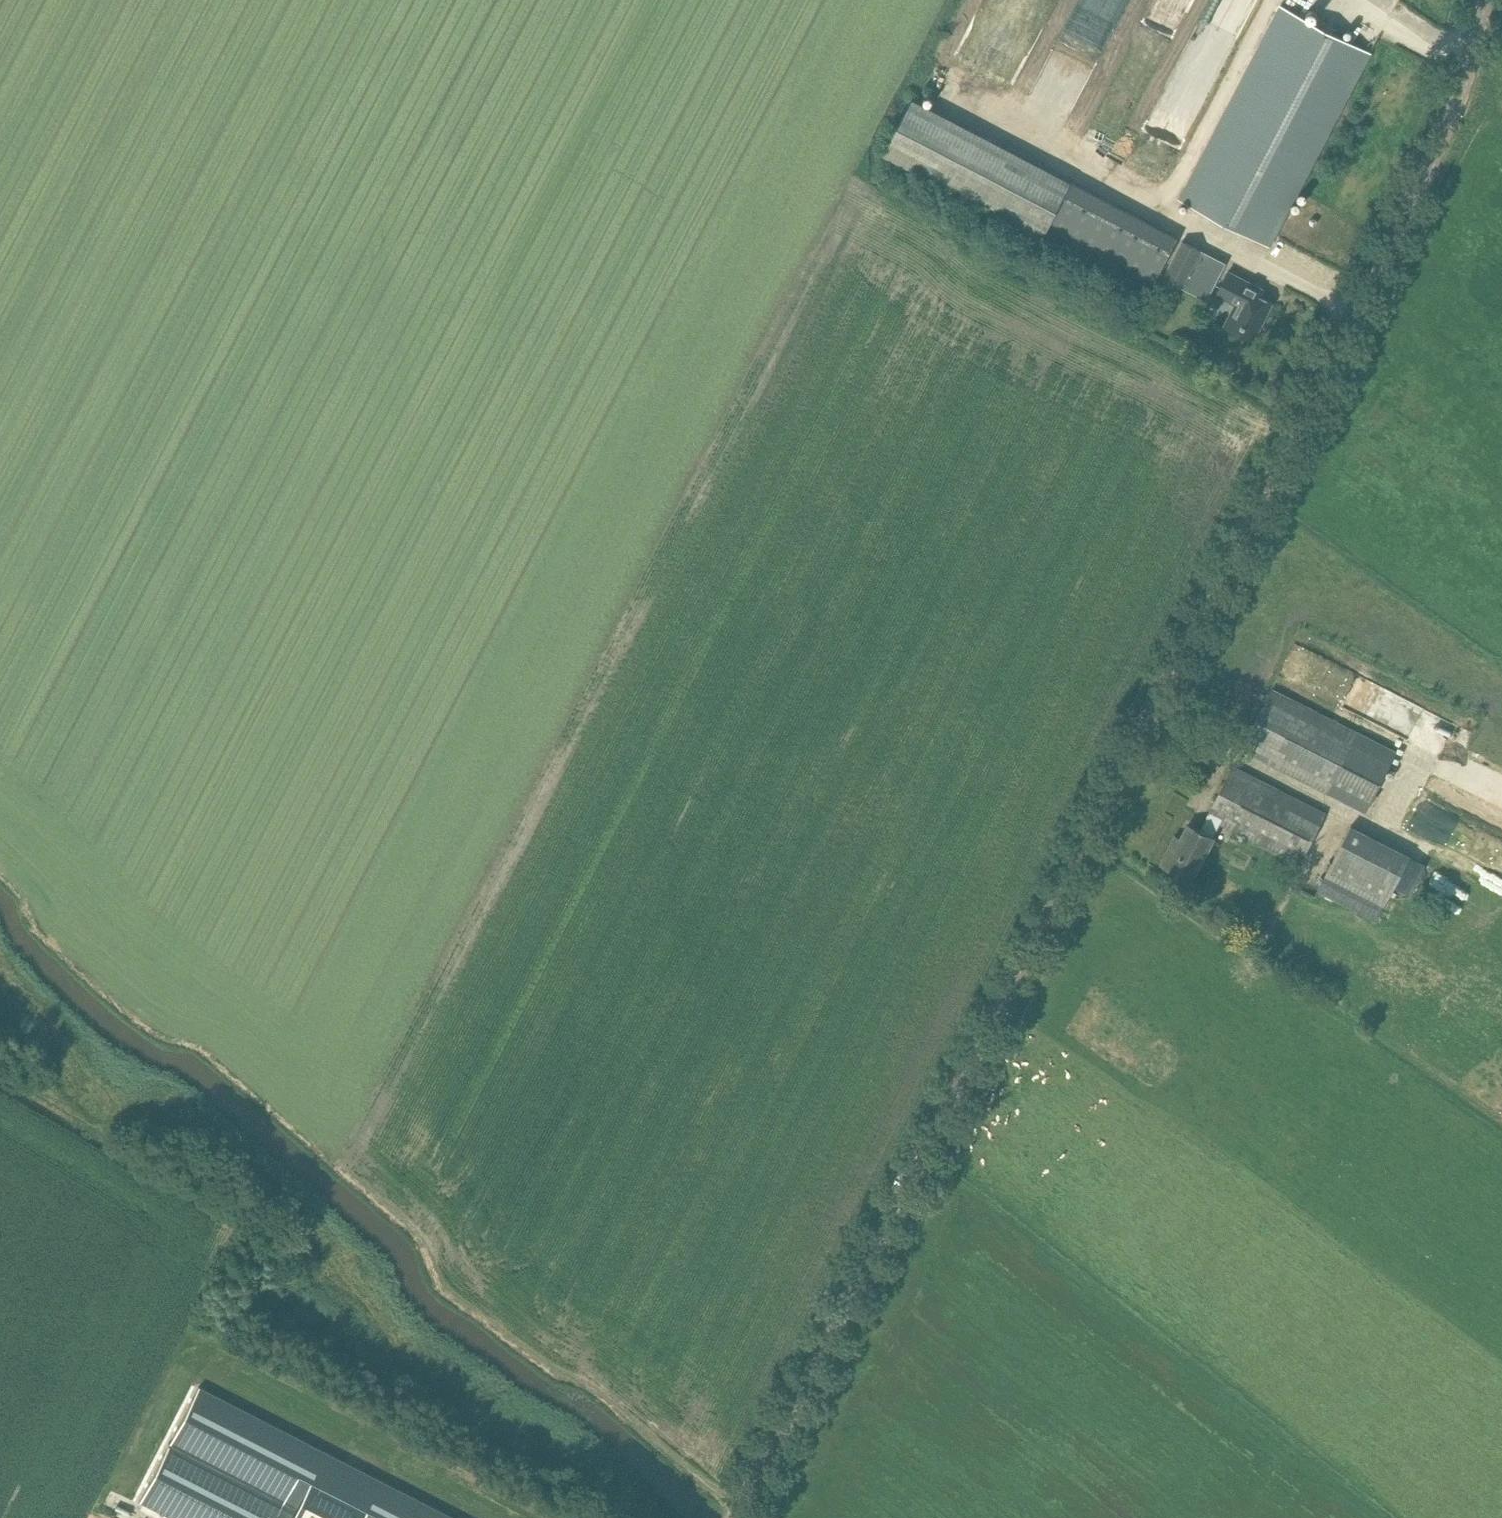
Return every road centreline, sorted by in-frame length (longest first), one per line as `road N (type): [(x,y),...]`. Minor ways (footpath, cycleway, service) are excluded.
road 1 (unclassified): [(741,1517),(1464,117),(1497,0)]

